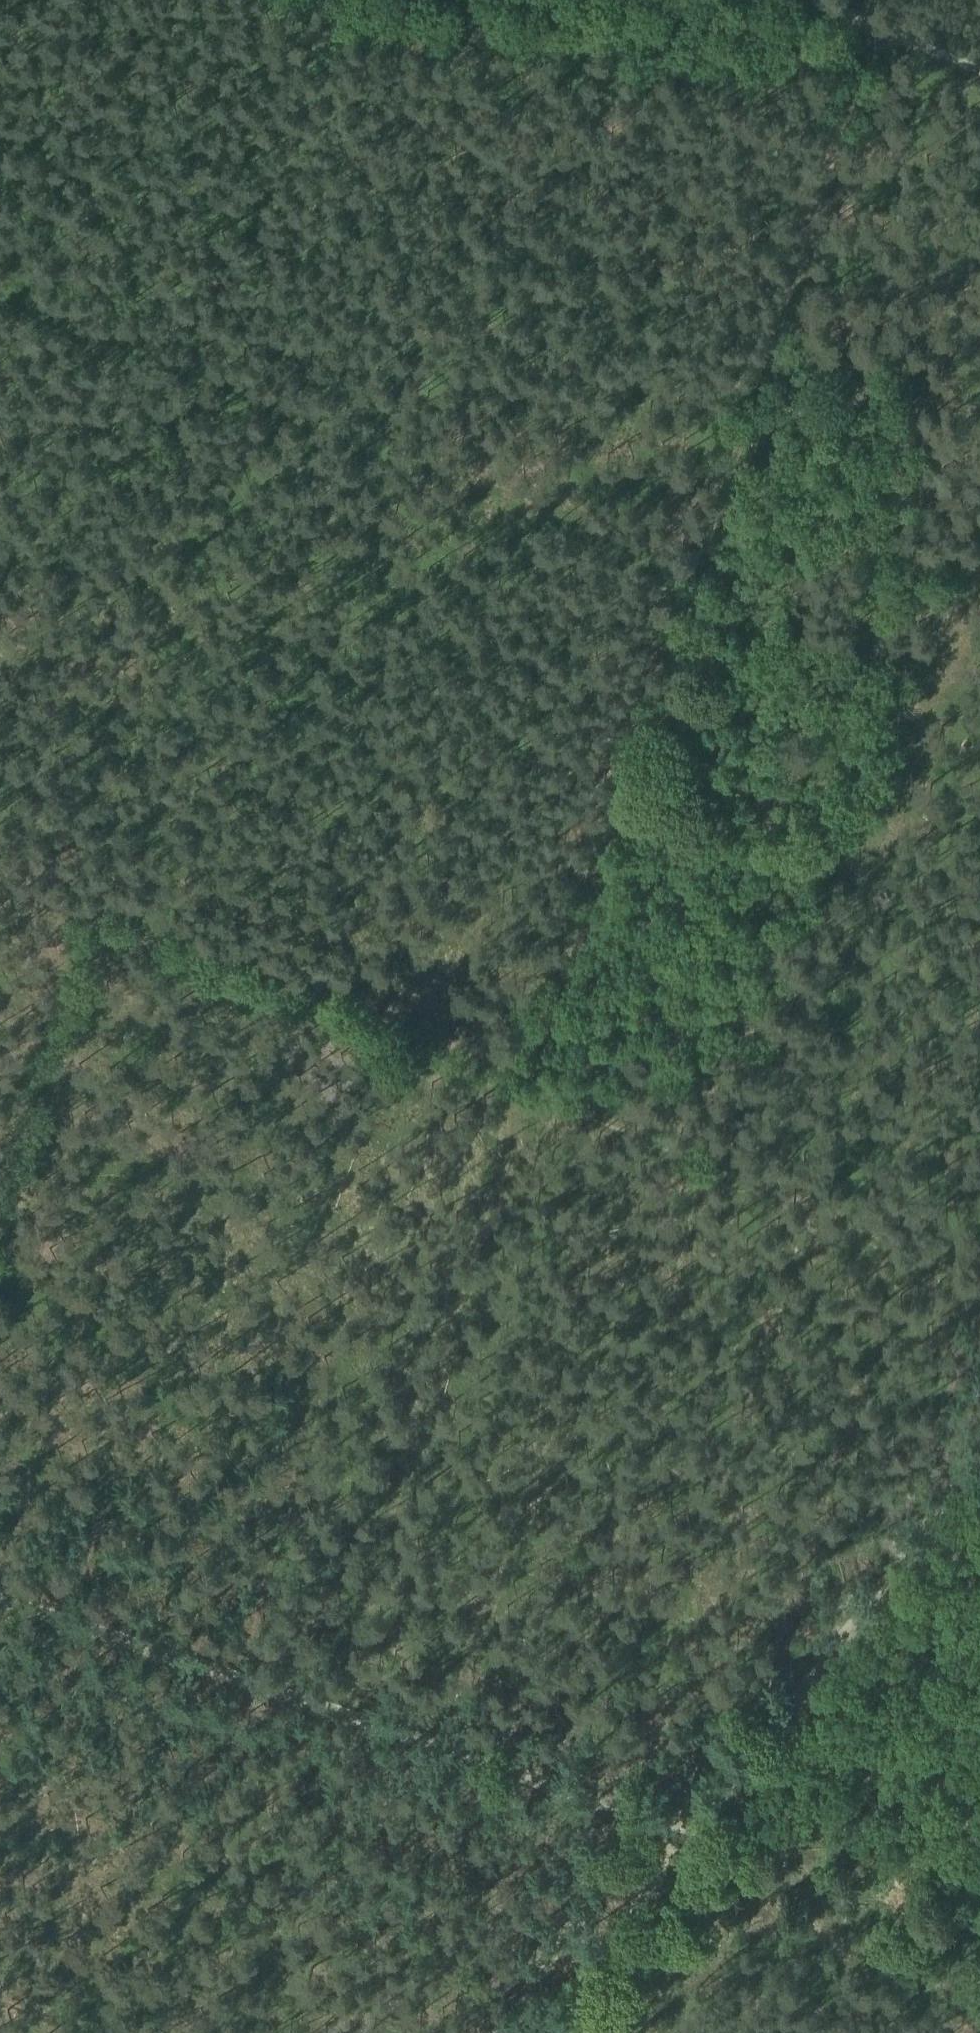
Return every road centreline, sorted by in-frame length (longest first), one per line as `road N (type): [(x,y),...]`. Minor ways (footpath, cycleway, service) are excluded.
road 1 (track): [(0,1603),(979,1938)]
road 2 (track): [(0,1245),(97,918),(0,880)]
road 3 (track): [(979,67),(815,0)]

